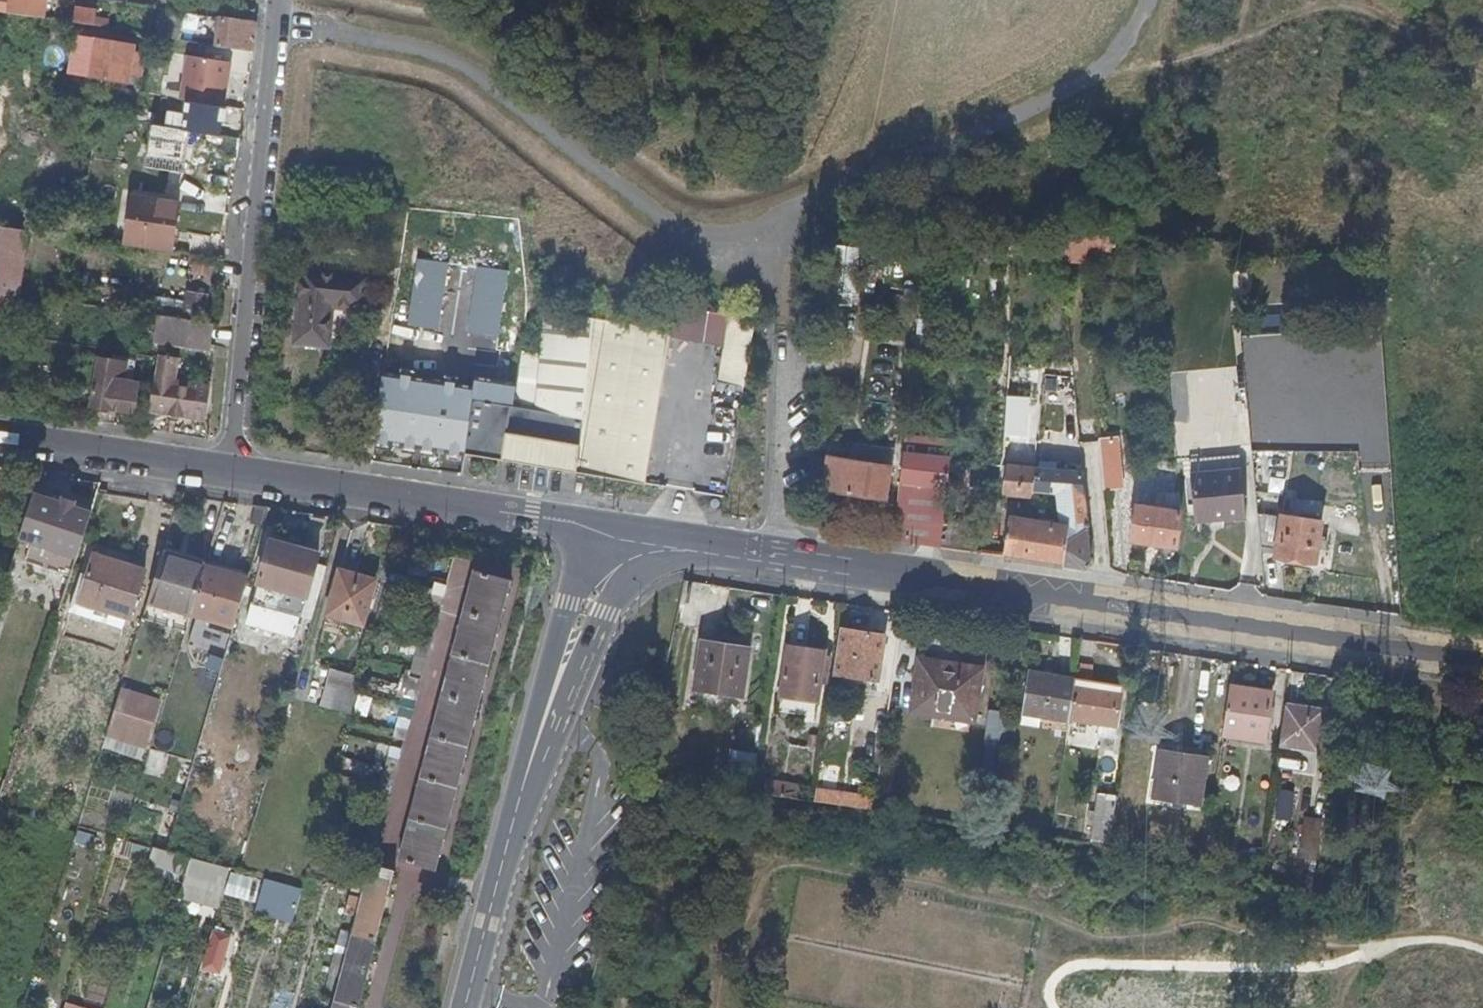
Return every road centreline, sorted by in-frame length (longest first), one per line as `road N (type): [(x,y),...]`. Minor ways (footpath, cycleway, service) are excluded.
road 1 (tertiary): [(619,533),(1482,660)]
road 2 (tertiary): [(0,434),(619,533)]
road 3 (residential): [(619,533),(596,544),(579,570),(457,1007)]

